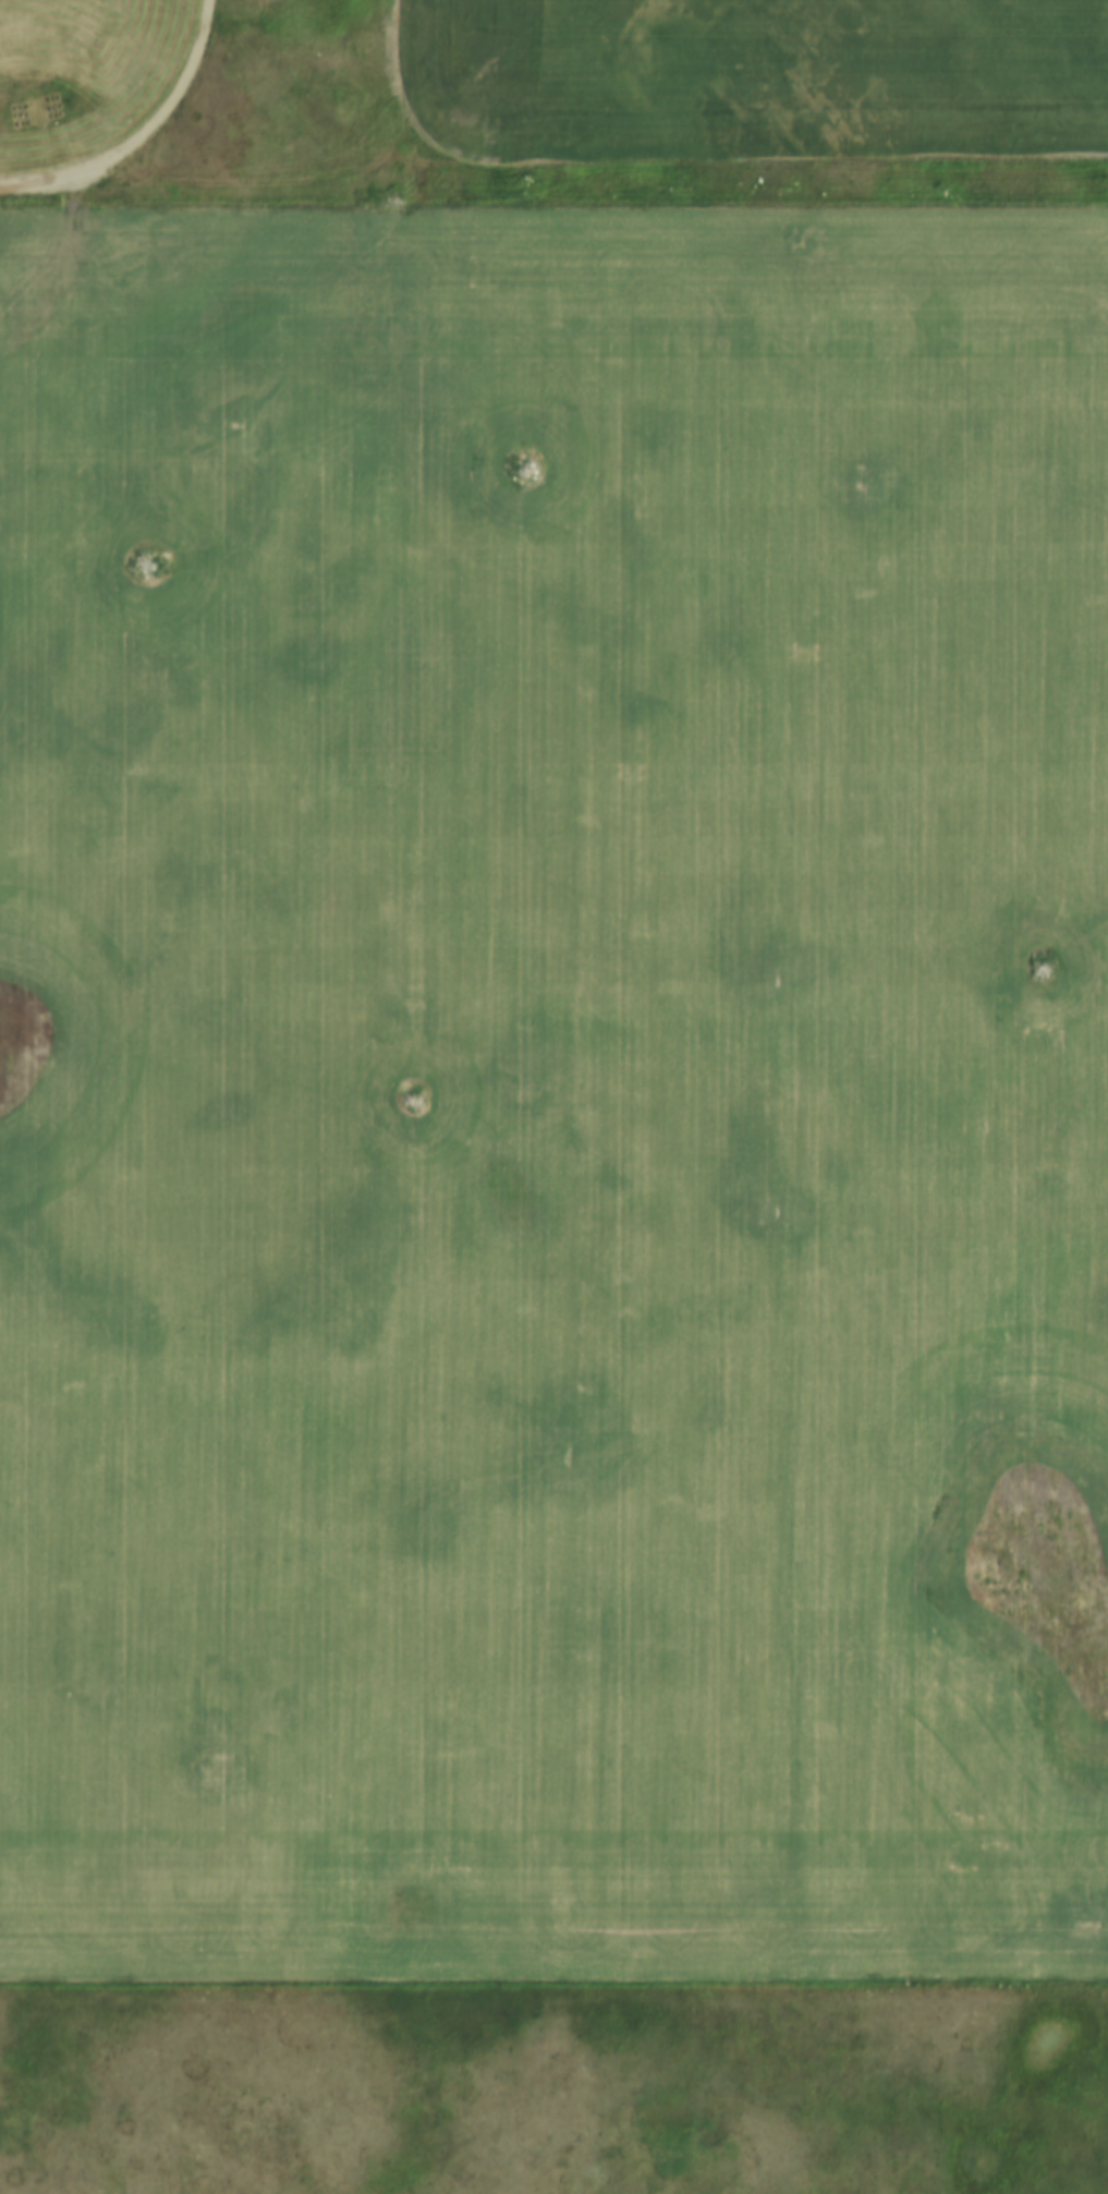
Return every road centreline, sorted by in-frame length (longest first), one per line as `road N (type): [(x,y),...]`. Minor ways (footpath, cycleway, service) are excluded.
road 1 (track): [(0,181),(281,185),(392,162),(435,182),(1107,167)]
road 2 (track): [(0,2004),(451,1993),(1107,1996)]

